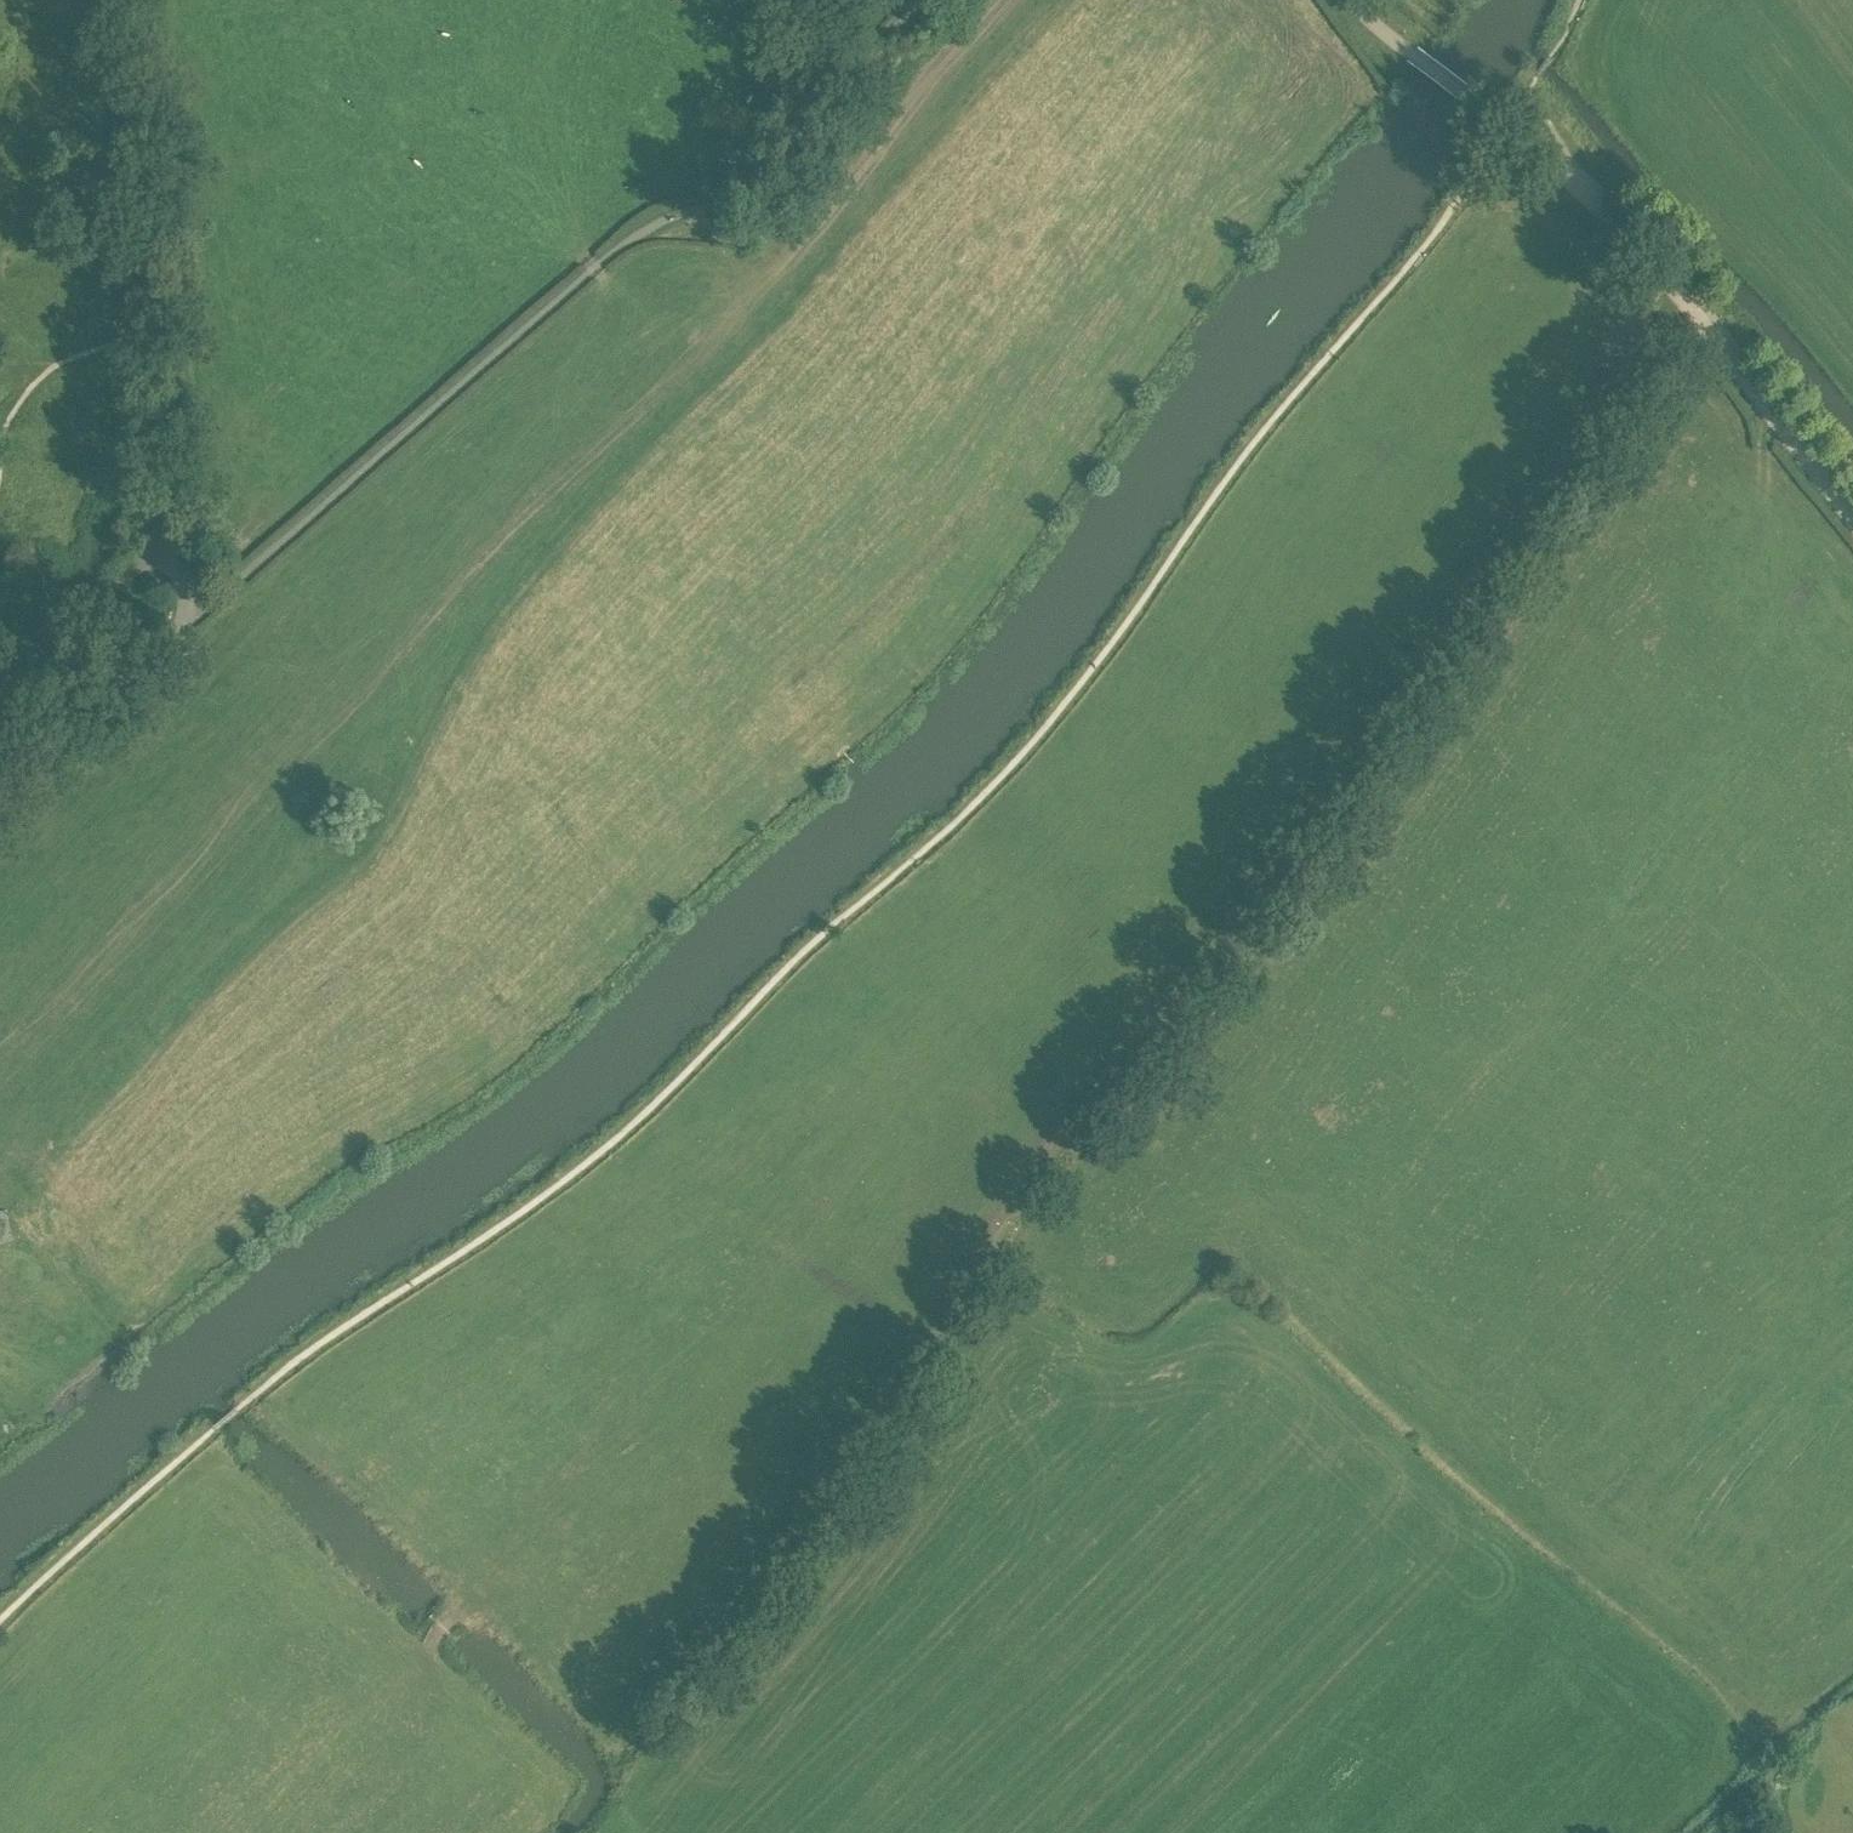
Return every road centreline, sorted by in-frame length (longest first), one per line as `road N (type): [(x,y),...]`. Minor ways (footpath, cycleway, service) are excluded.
road 1 (unclassified): [(1852,527),(1603,209),(1348,0)]
road 2 (unclassified): [(173,547),(124,0)]
road 3 (unclassified): [(0,789),(193,620)]

